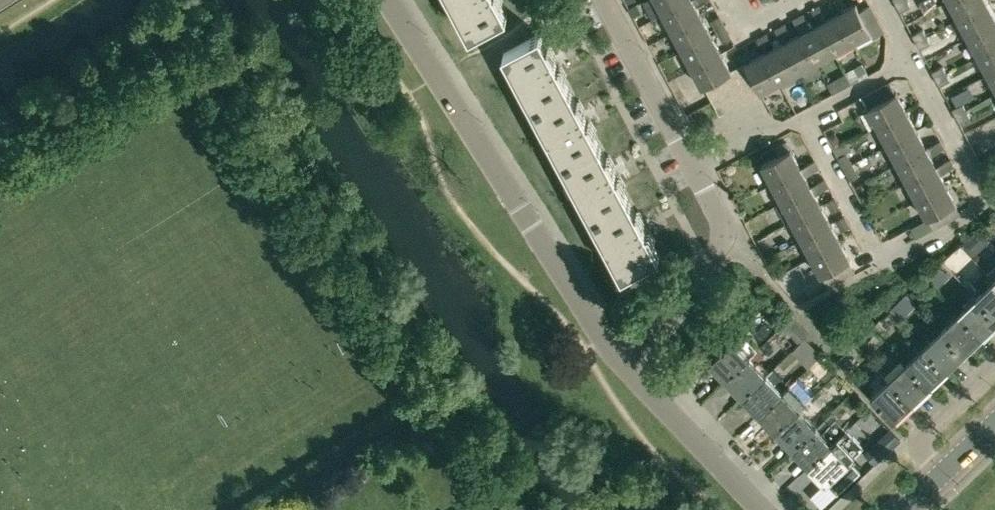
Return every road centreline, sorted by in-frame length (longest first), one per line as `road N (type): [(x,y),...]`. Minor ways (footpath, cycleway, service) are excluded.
road 1 (unclassified): [(624,368),(390,0)]
road 2 (residential): [(805,114),(884,263),(985,207)]
road 3 (residential): [(624,368),(727,240),(691,164)]
road 4 (unclassified): [(757,509),(624,368)]
road 5 (residential): [(691,164),(605,0)]
road 6 (residential): [(985,207),(911,58)]
road 7 (residential): [(994,358),(913,436),(942,470)]
road 8 (residential): [(691,164),(759,127),(776,129),(805,114)]

